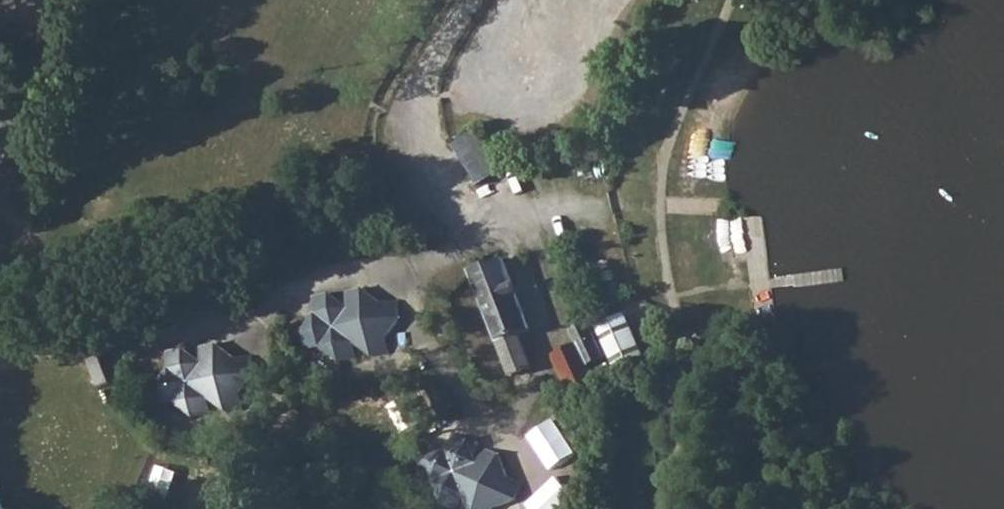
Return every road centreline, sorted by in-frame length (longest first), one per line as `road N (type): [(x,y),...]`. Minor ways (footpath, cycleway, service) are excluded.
road 1 (residential): [(482,225),(450,257),(178,332)]
road 2 (residential): [(469,0),(413,103),(409,137),(436,192),(482,225)]

